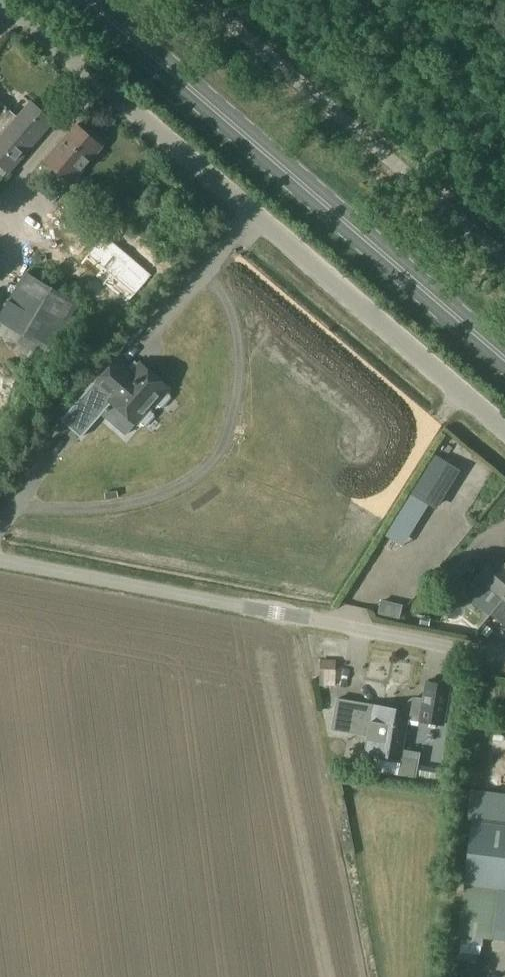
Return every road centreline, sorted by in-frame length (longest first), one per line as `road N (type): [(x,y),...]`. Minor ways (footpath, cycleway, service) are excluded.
road 1 (unclassified): [(504,428),(1,0)]
road 2 (primary): [(504,359),(88,0)]
road 3 (unclassified): [(504,656),(0,564)]

